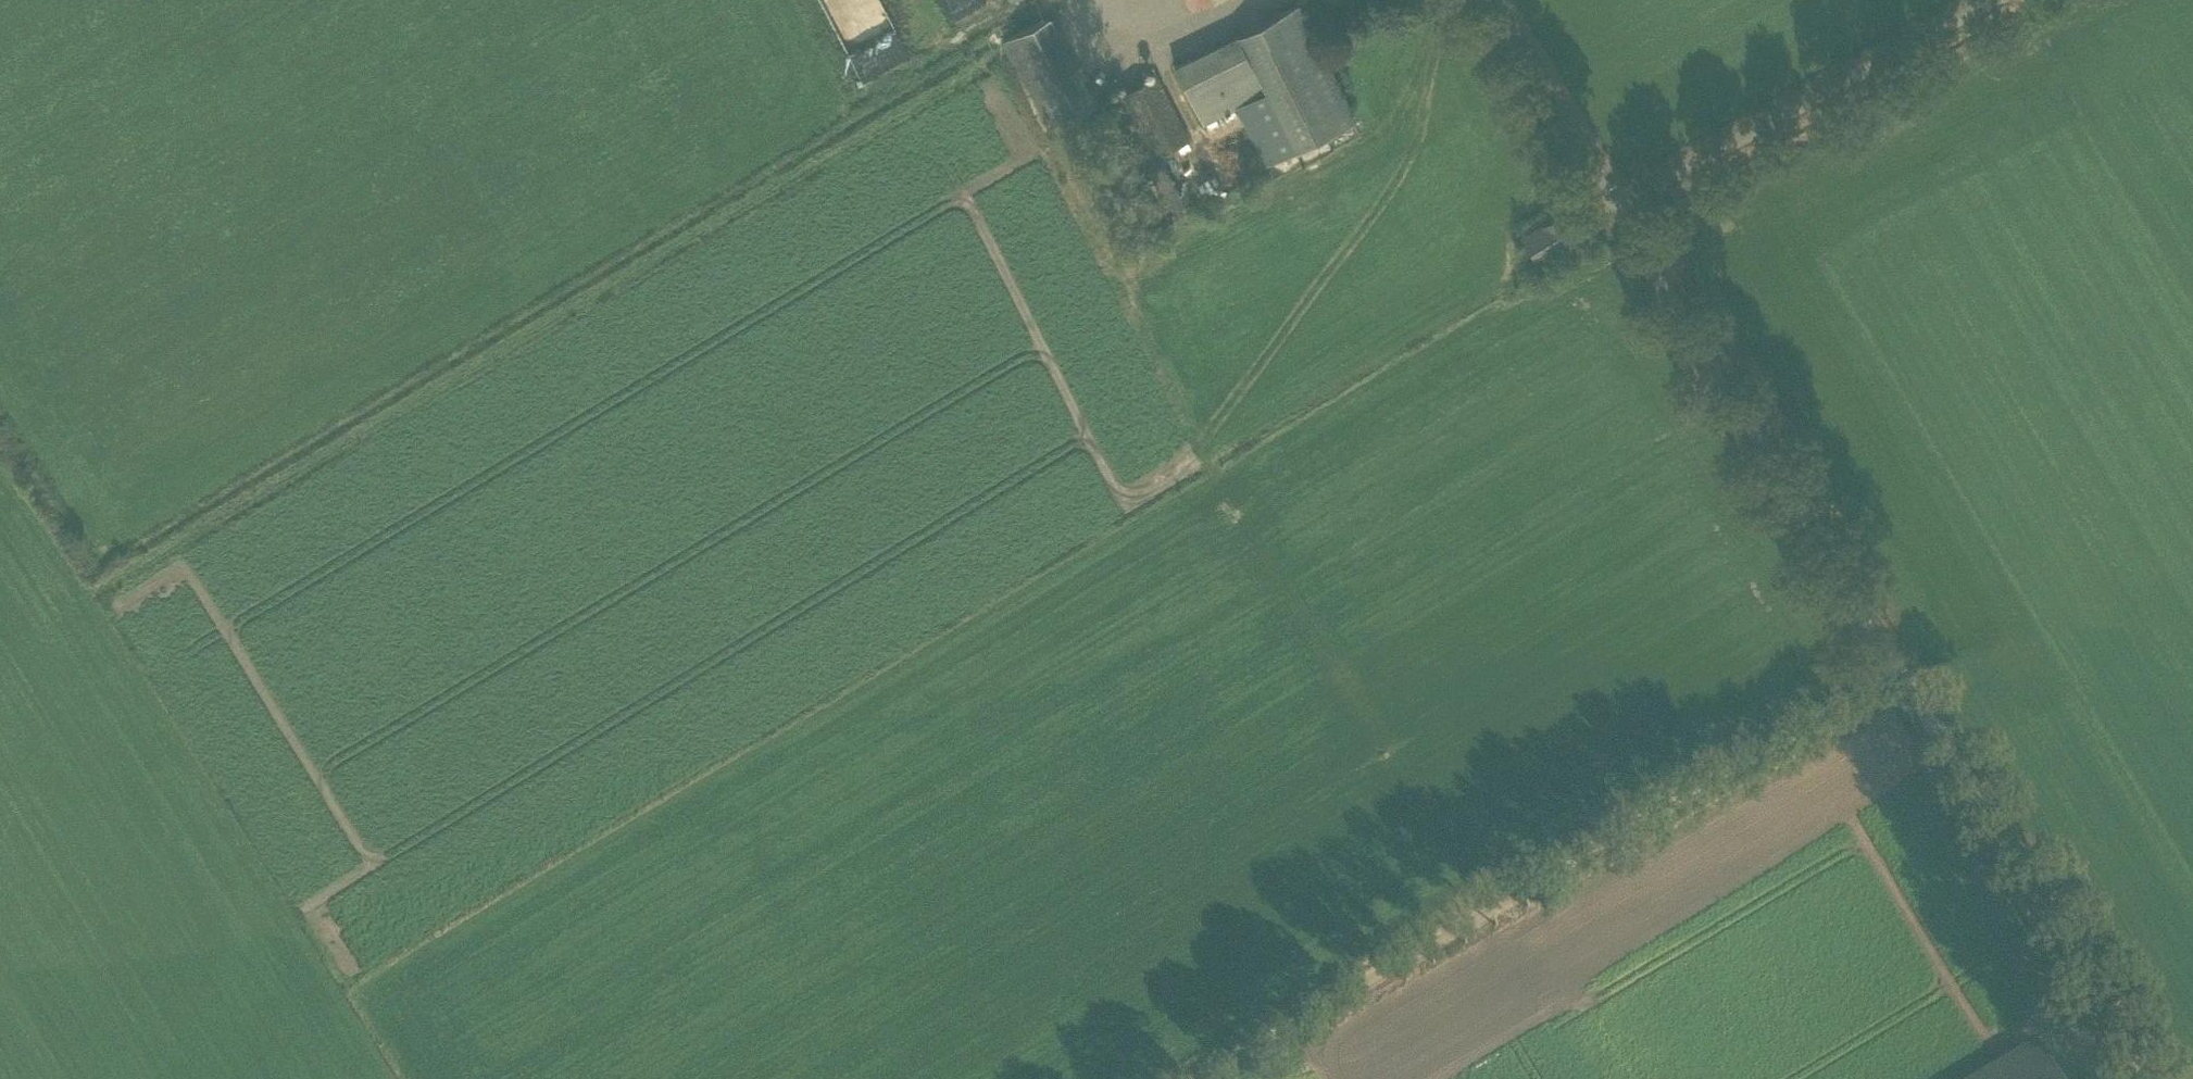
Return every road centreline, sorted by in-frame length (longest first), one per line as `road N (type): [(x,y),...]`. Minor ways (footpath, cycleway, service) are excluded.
road 1 (unclassified): [(2153,1078),(1626,190)]
road 2 (track): [(1899,654),(1177,1078)]
road 3 (unclassified): [(1626,190),(1991,0)]
road 4 (unclassified): [(1626,190),(1505,0)]

